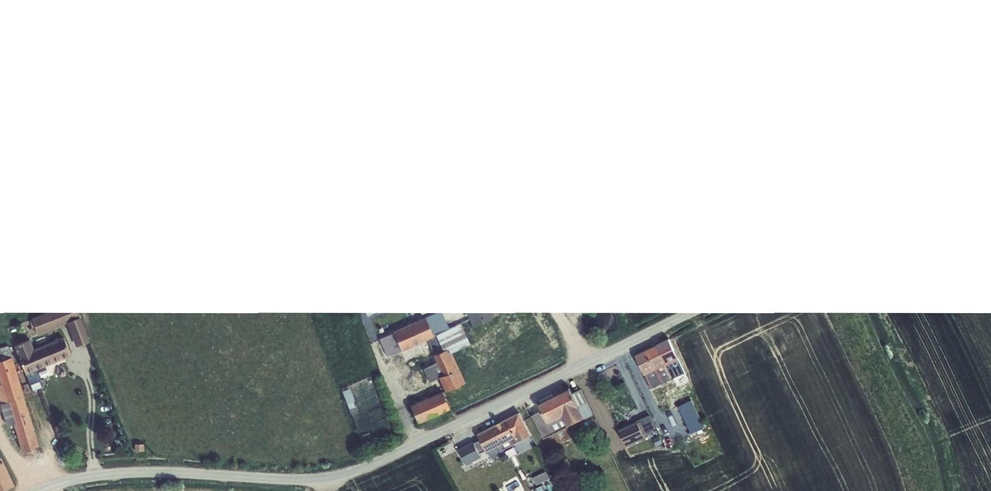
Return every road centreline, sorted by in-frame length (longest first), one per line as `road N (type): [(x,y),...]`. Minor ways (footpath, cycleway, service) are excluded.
road 1 (unclassified): [(990,176),(379,461),(321,481)]
road 2 (unclassified): [(321,481),(112,473),(34,490)]

